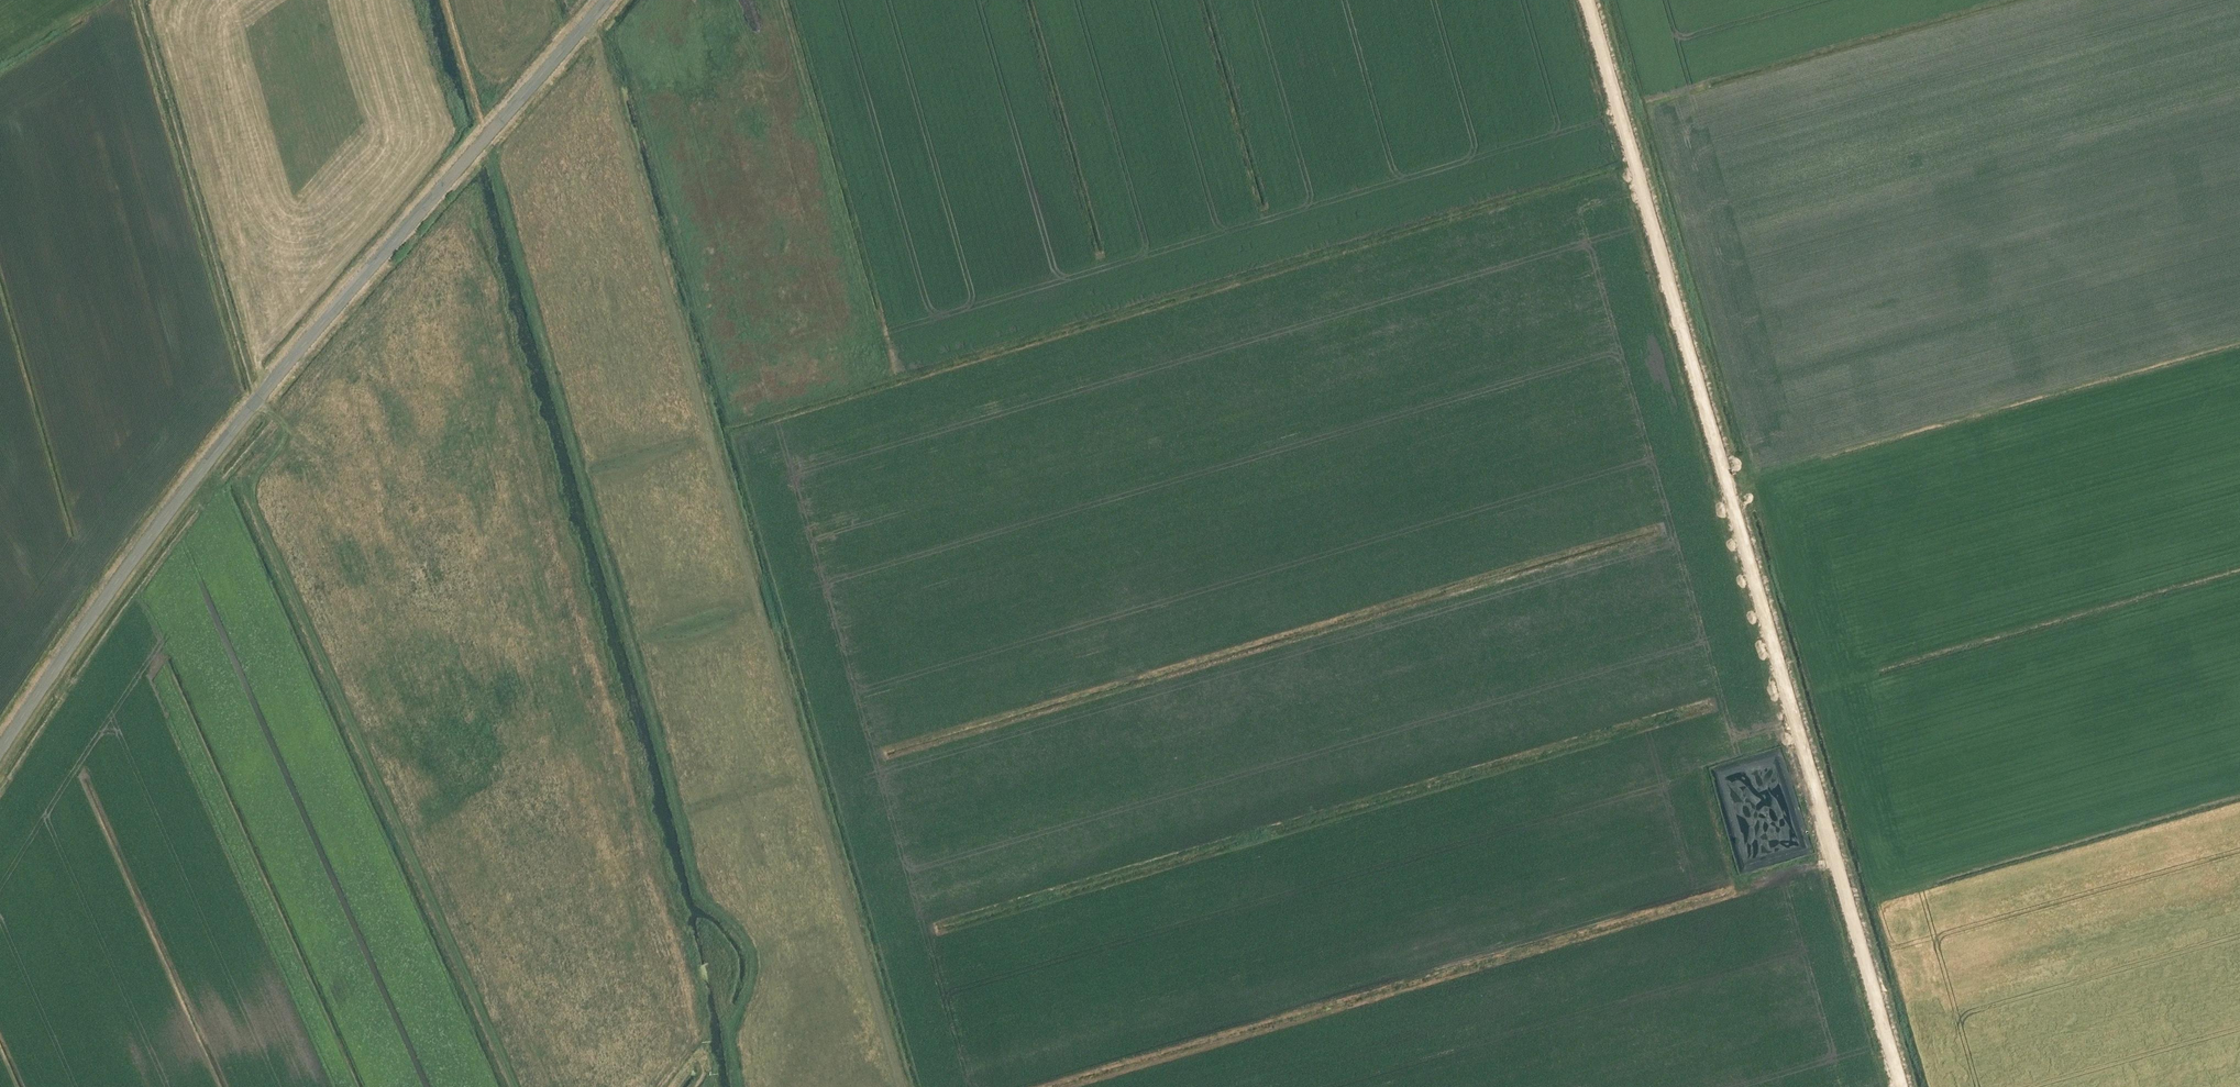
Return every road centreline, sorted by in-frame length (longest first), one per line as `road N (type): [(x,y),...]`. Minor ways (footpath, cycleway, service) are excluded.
road 1 (unclassified): [(1902,1086),(1588,0)]
road 2 (track): [(733,1086),(726,1033),(752,981),(752,956),(741,933),(696,889),(486,137)]
road 3 (tertiary): [(0,750),(226,439),(607,0)]

